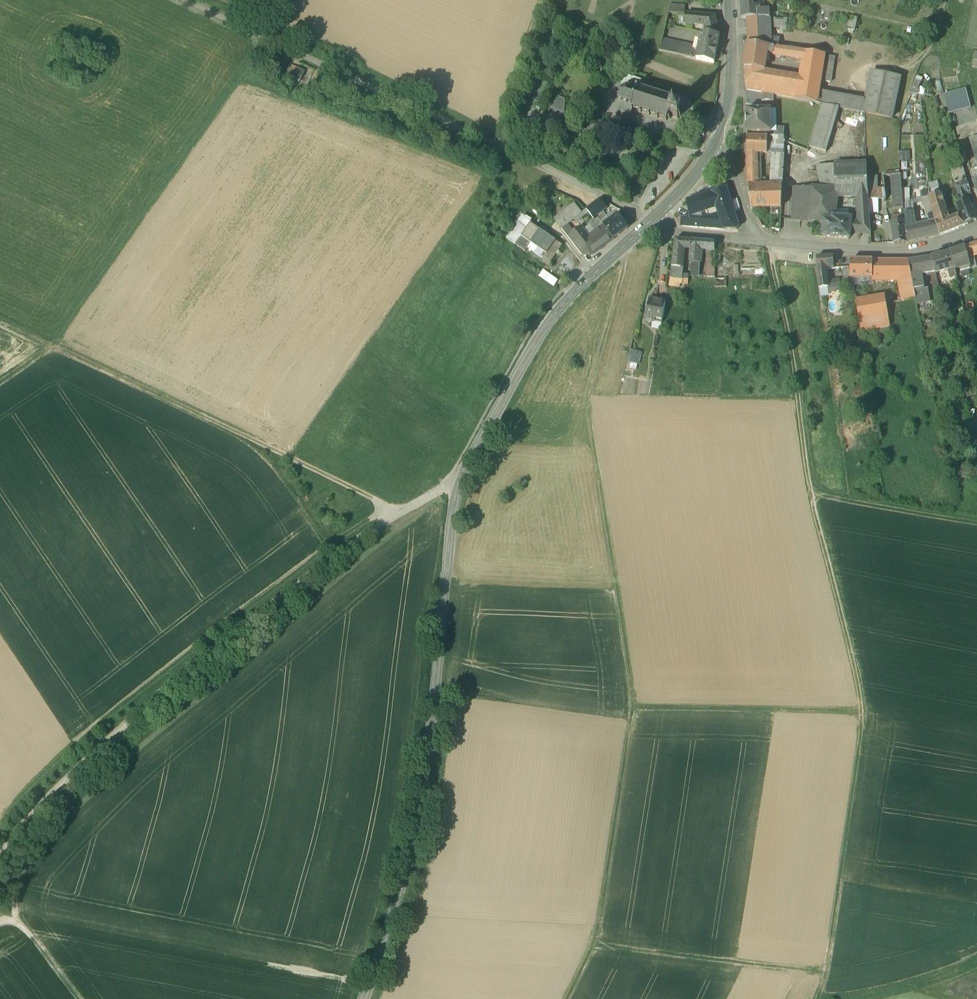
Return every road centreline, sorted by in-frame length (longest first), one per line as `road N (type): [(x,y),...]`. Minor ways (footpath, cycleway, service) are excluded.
road 1 (track): [(622,248),(607,355),(587,402),(631,706),(592,943),(565,998)]
road 2 (track): [(458,484),(400,511),(259,610),(67,777),(0,855)]
road 3 (secondary): [(458,484),(414,827),(364,998)]
road 4 (track): [(651,219),(180,0)]
road 5 (track): [(400,511),(50,345)]
road 6 (track): [(52,346),(267,36)]
road 7 (secondary): [(458,484),(548,324),(651,219)]
road 8 (track): [(824,976),(592,943)]
road 9 (track): [(864,713),(631,706)]
road 10 (residential): [(976,235),(860,254),(753,241)]
road 11 (track): [(811,493),(976,522)]
road 12 (secondary): [(714,147),(728,104),(731,0)]
road 13 (track): [(951,0),(934,51),(916,71),(860,64)]
road 14 (track): [(0,894),(76,998)]
road 15 (track): [(627,727),(500,711)]

